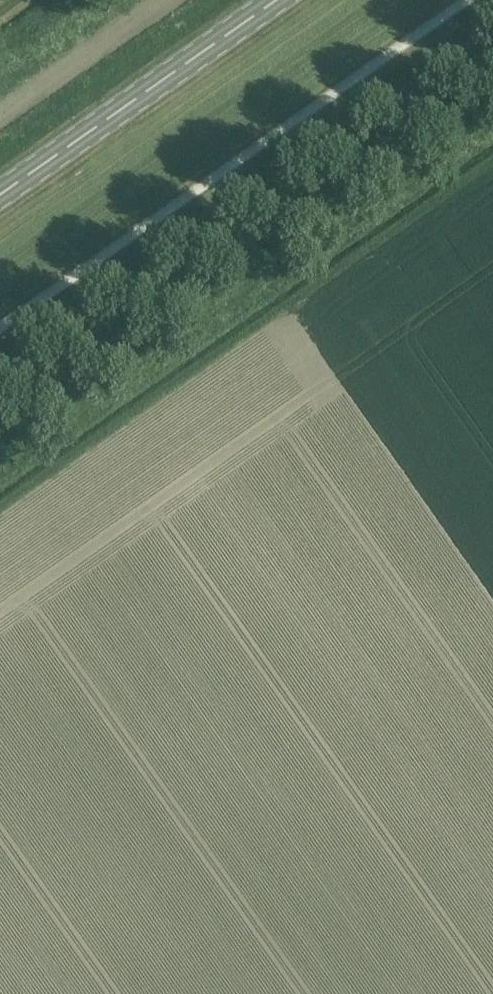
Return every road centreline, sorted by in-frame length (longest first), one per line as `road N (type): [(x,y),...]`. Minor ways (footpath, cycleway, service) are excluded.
road 1 (secondary): [(0,197),(279,0)]

